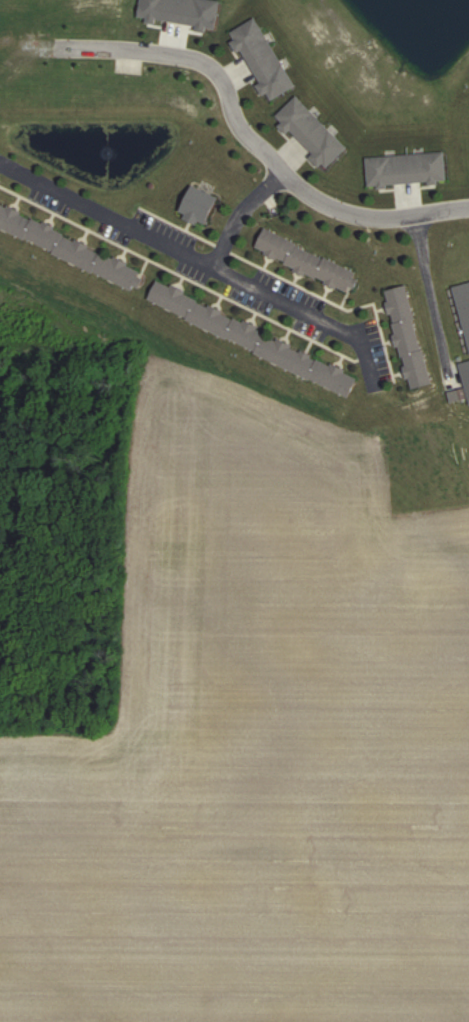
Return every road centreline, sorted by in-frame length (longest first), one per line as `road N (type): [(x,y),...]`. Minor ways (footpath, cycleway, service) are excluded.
road 1 (residential): [(53,44),(177,50),(205,61),(224,79),(236,121),(315,198),(397,216),(468,207)]

